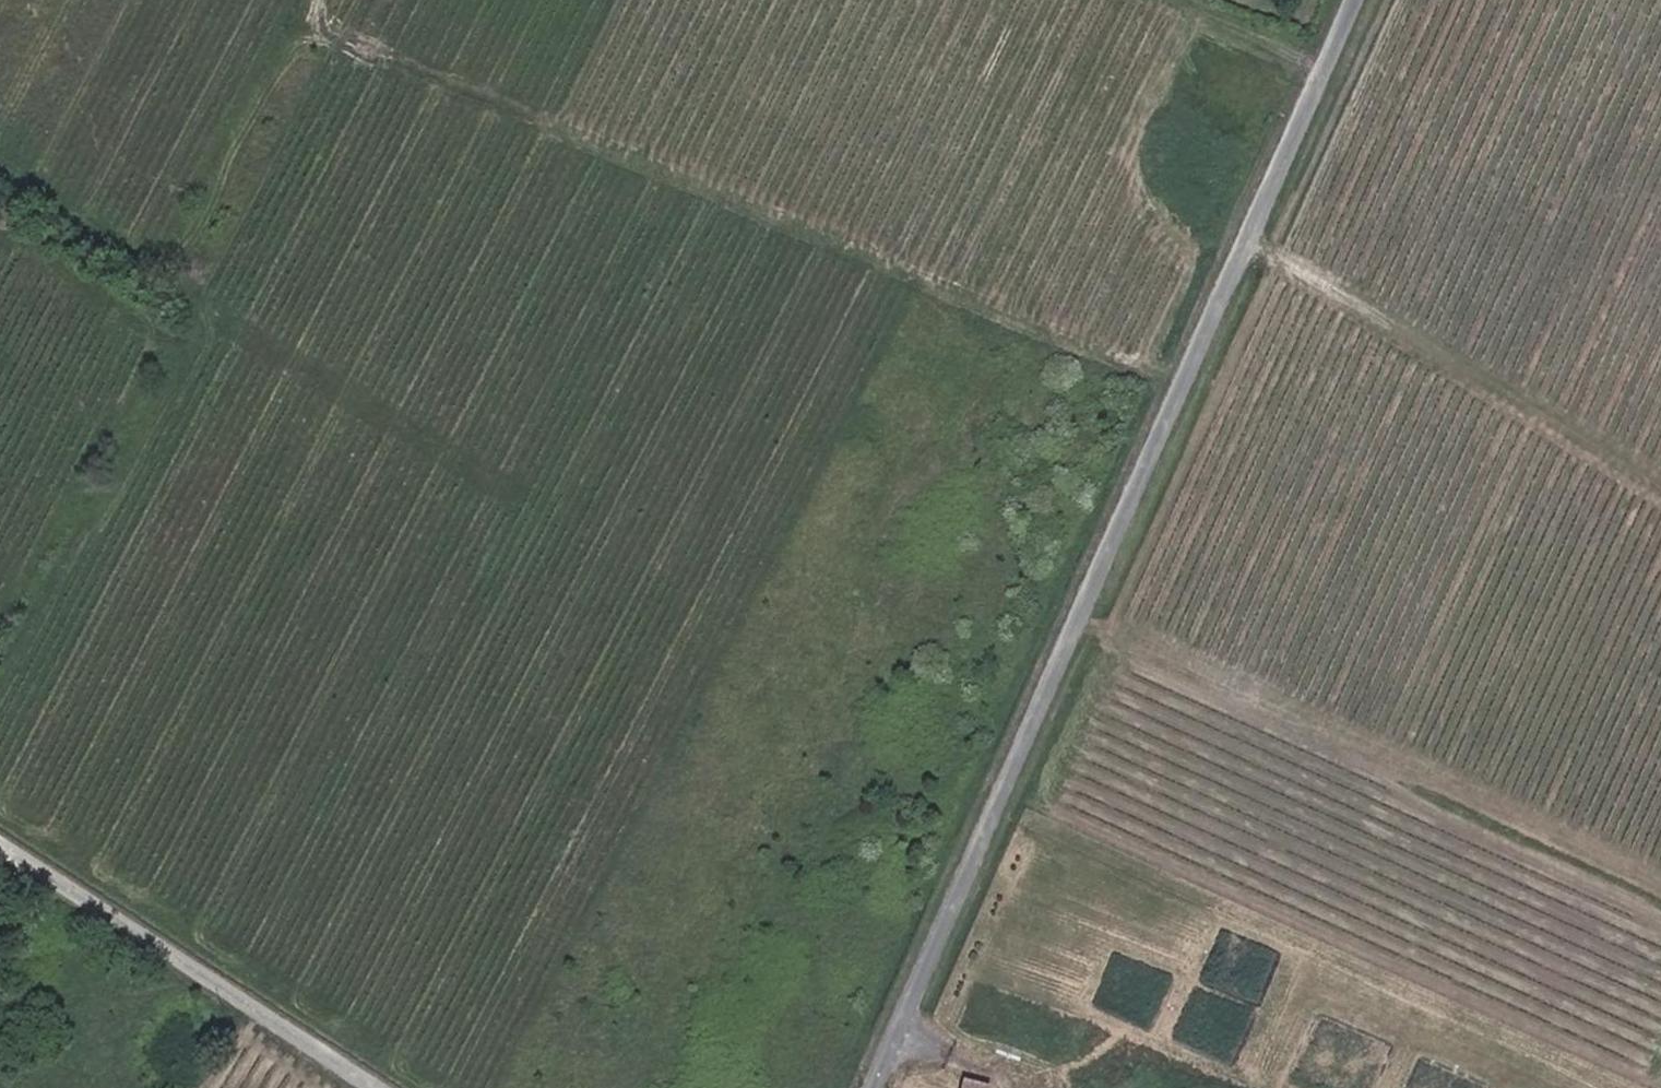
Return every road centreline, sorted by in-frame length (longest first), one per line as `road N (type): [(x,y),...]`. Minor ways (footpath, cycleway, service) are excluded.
road 1 (unclassified): [(1357,0),(883,1087)]
road 2 (unclassified): [(387,1087),(0,836)]

